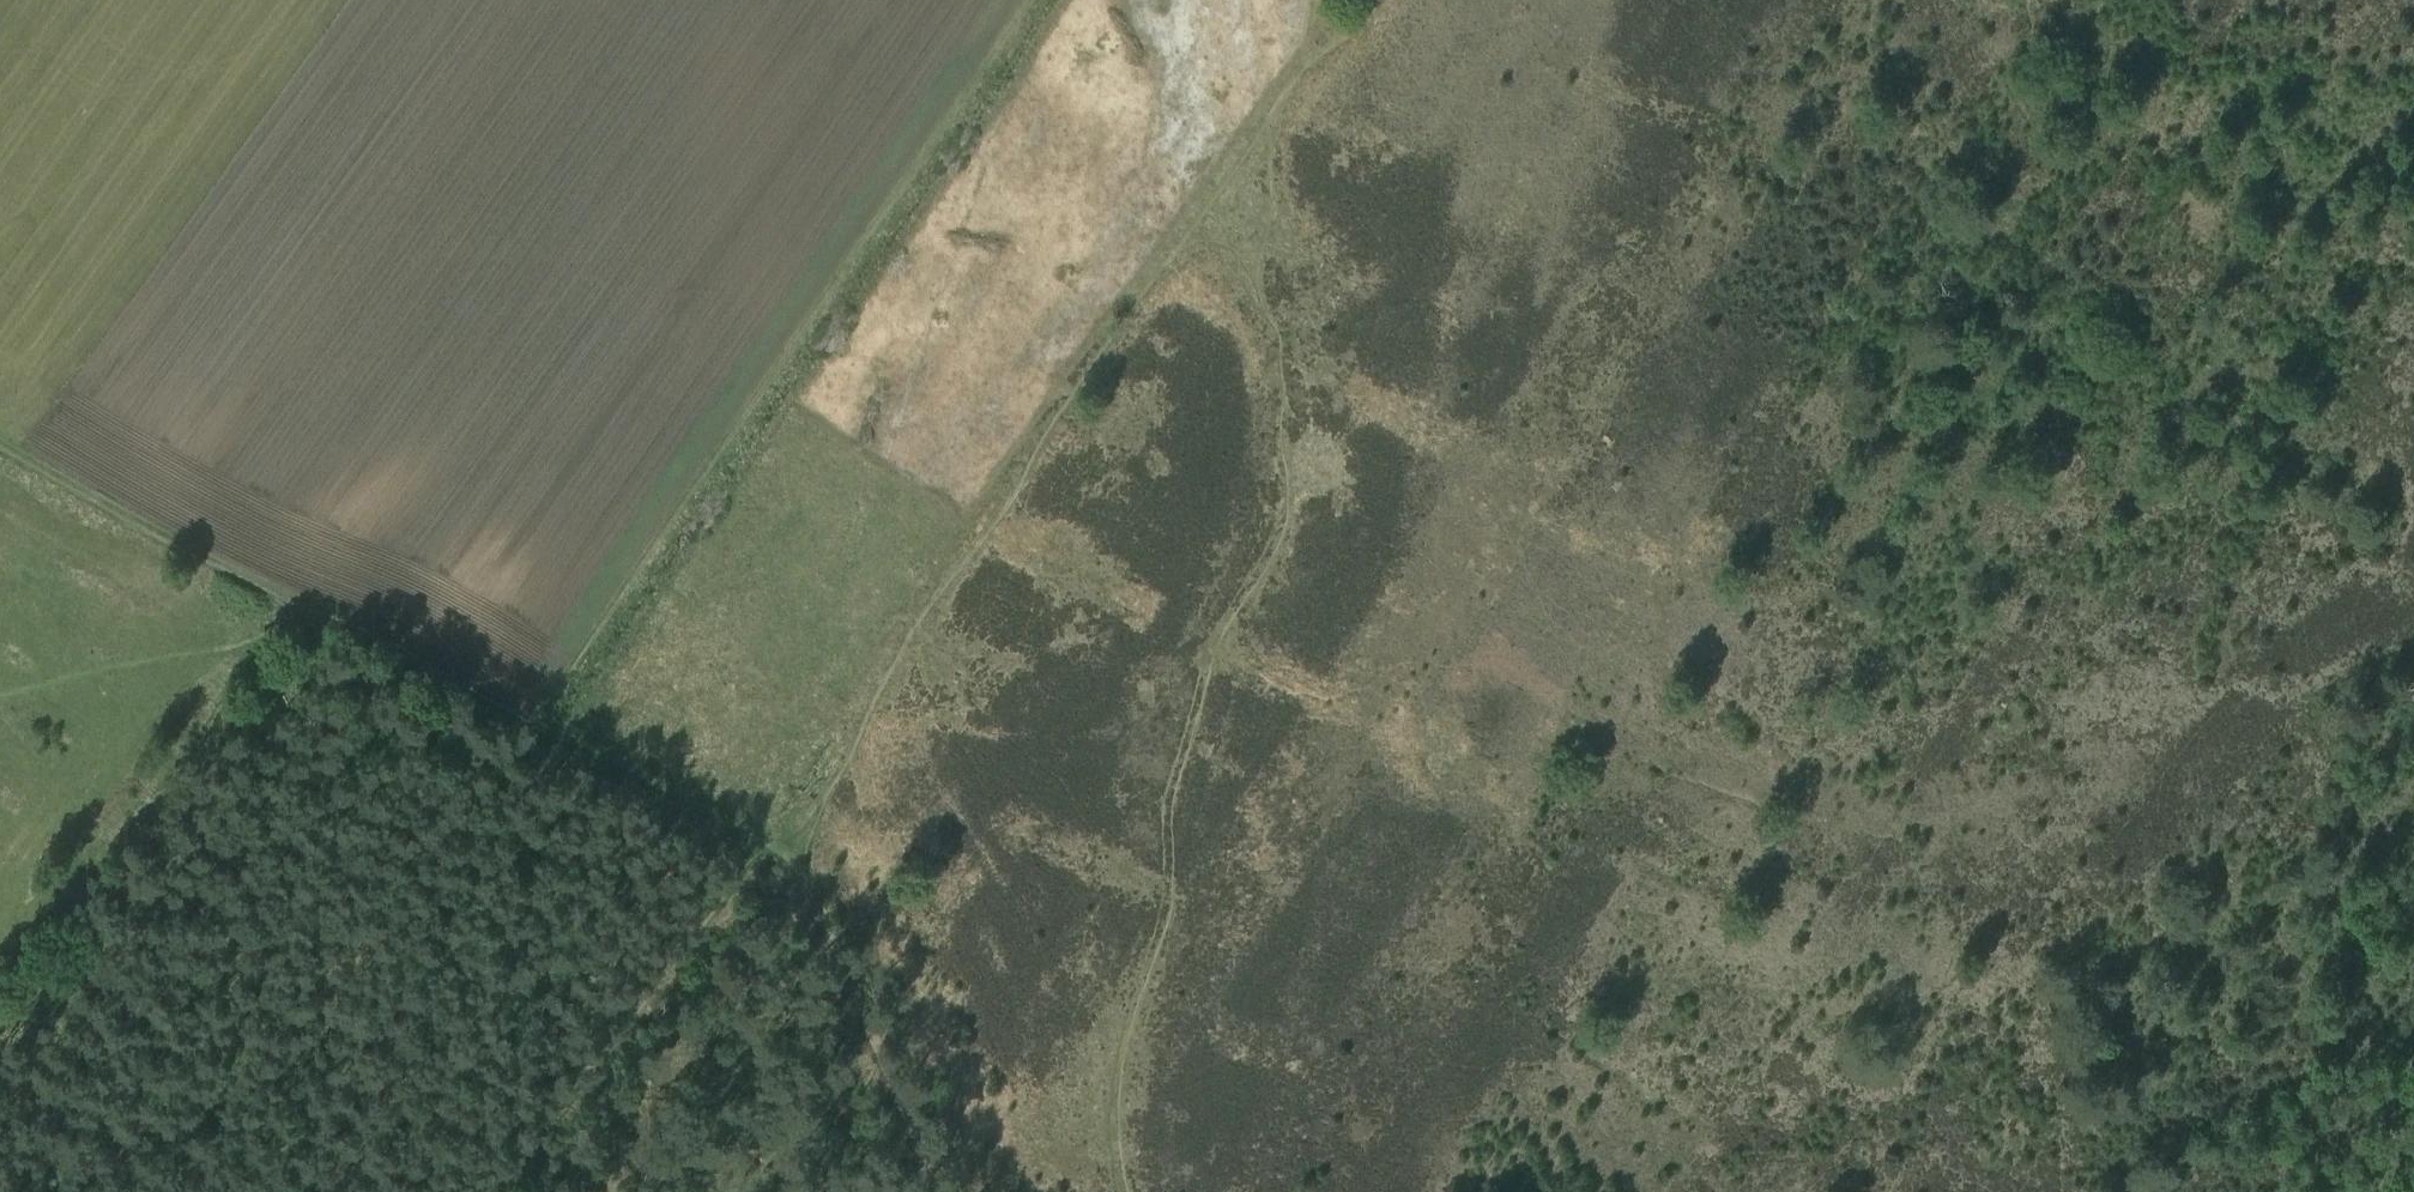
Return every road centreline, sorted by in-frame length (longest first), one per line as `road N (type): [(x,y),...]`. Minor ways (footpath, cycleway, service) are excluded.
road 1 (track): [(533,716),(1026,0)]
road 2 (track): [(533,716),(786,858),(846,968),(933,1191)]
road 3 (track): [(0,442),(291,602),(289,612)]
road 4 (track): [(291,602),(533,716)]

